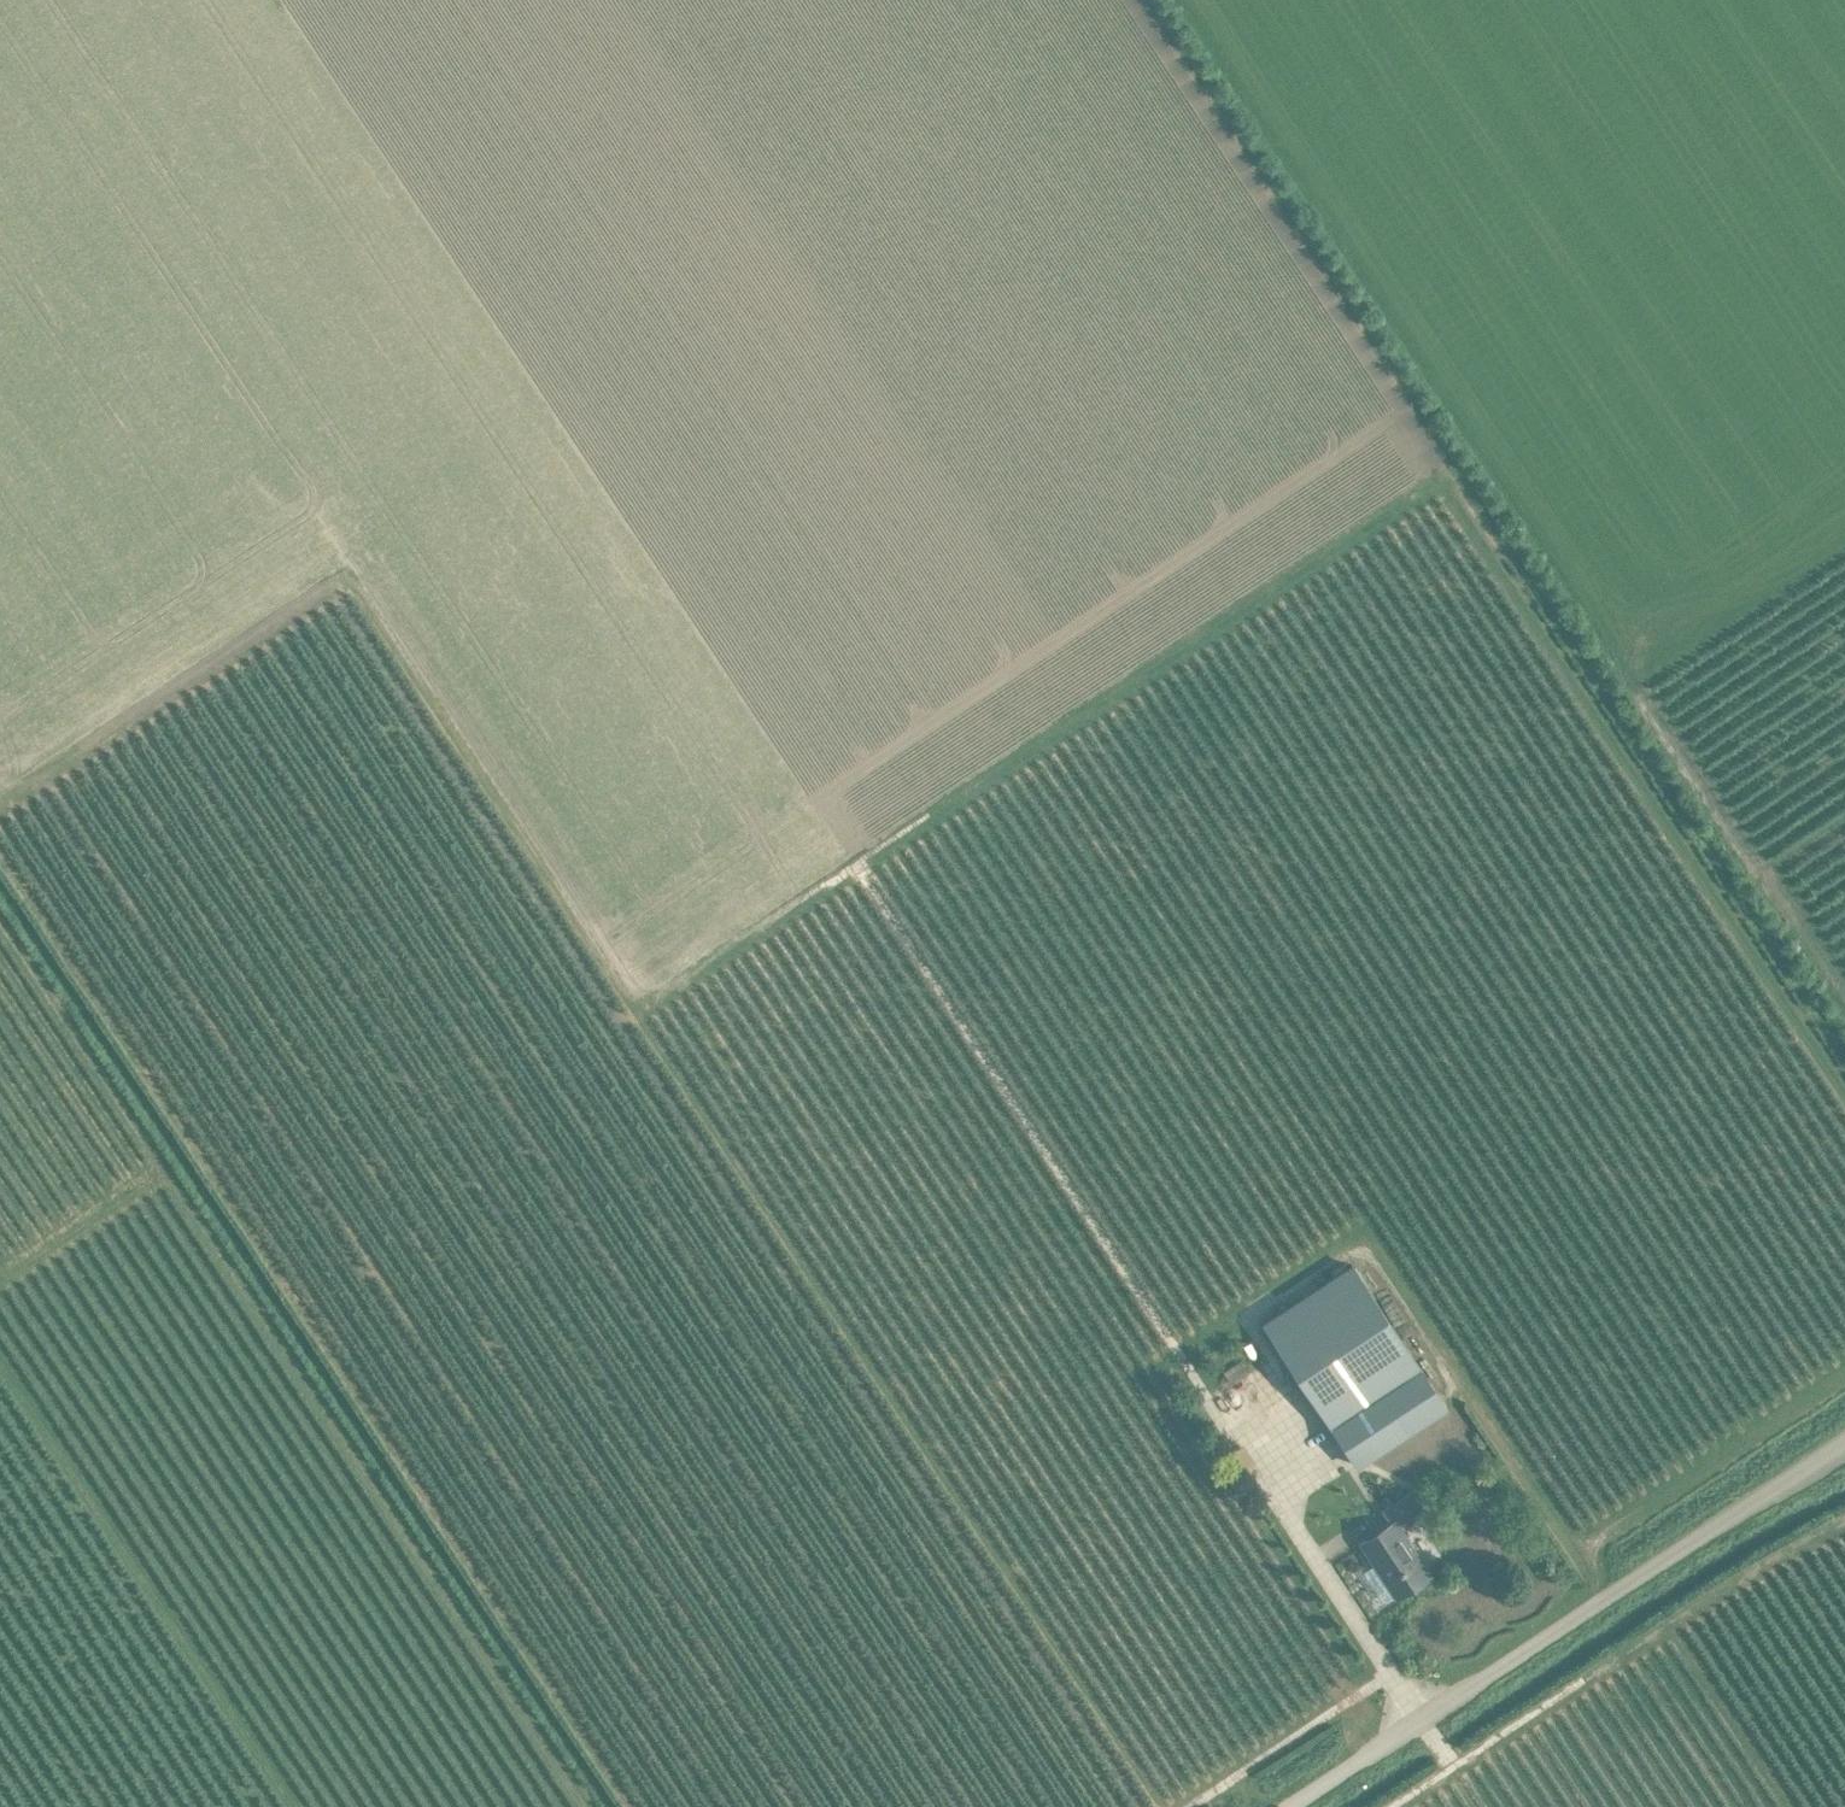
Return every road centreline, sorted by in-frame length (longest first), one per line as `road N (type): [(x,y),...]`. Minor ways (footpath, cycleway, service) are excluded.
road 1 (unclassified): [(1844,1443),(1291,1806)]

